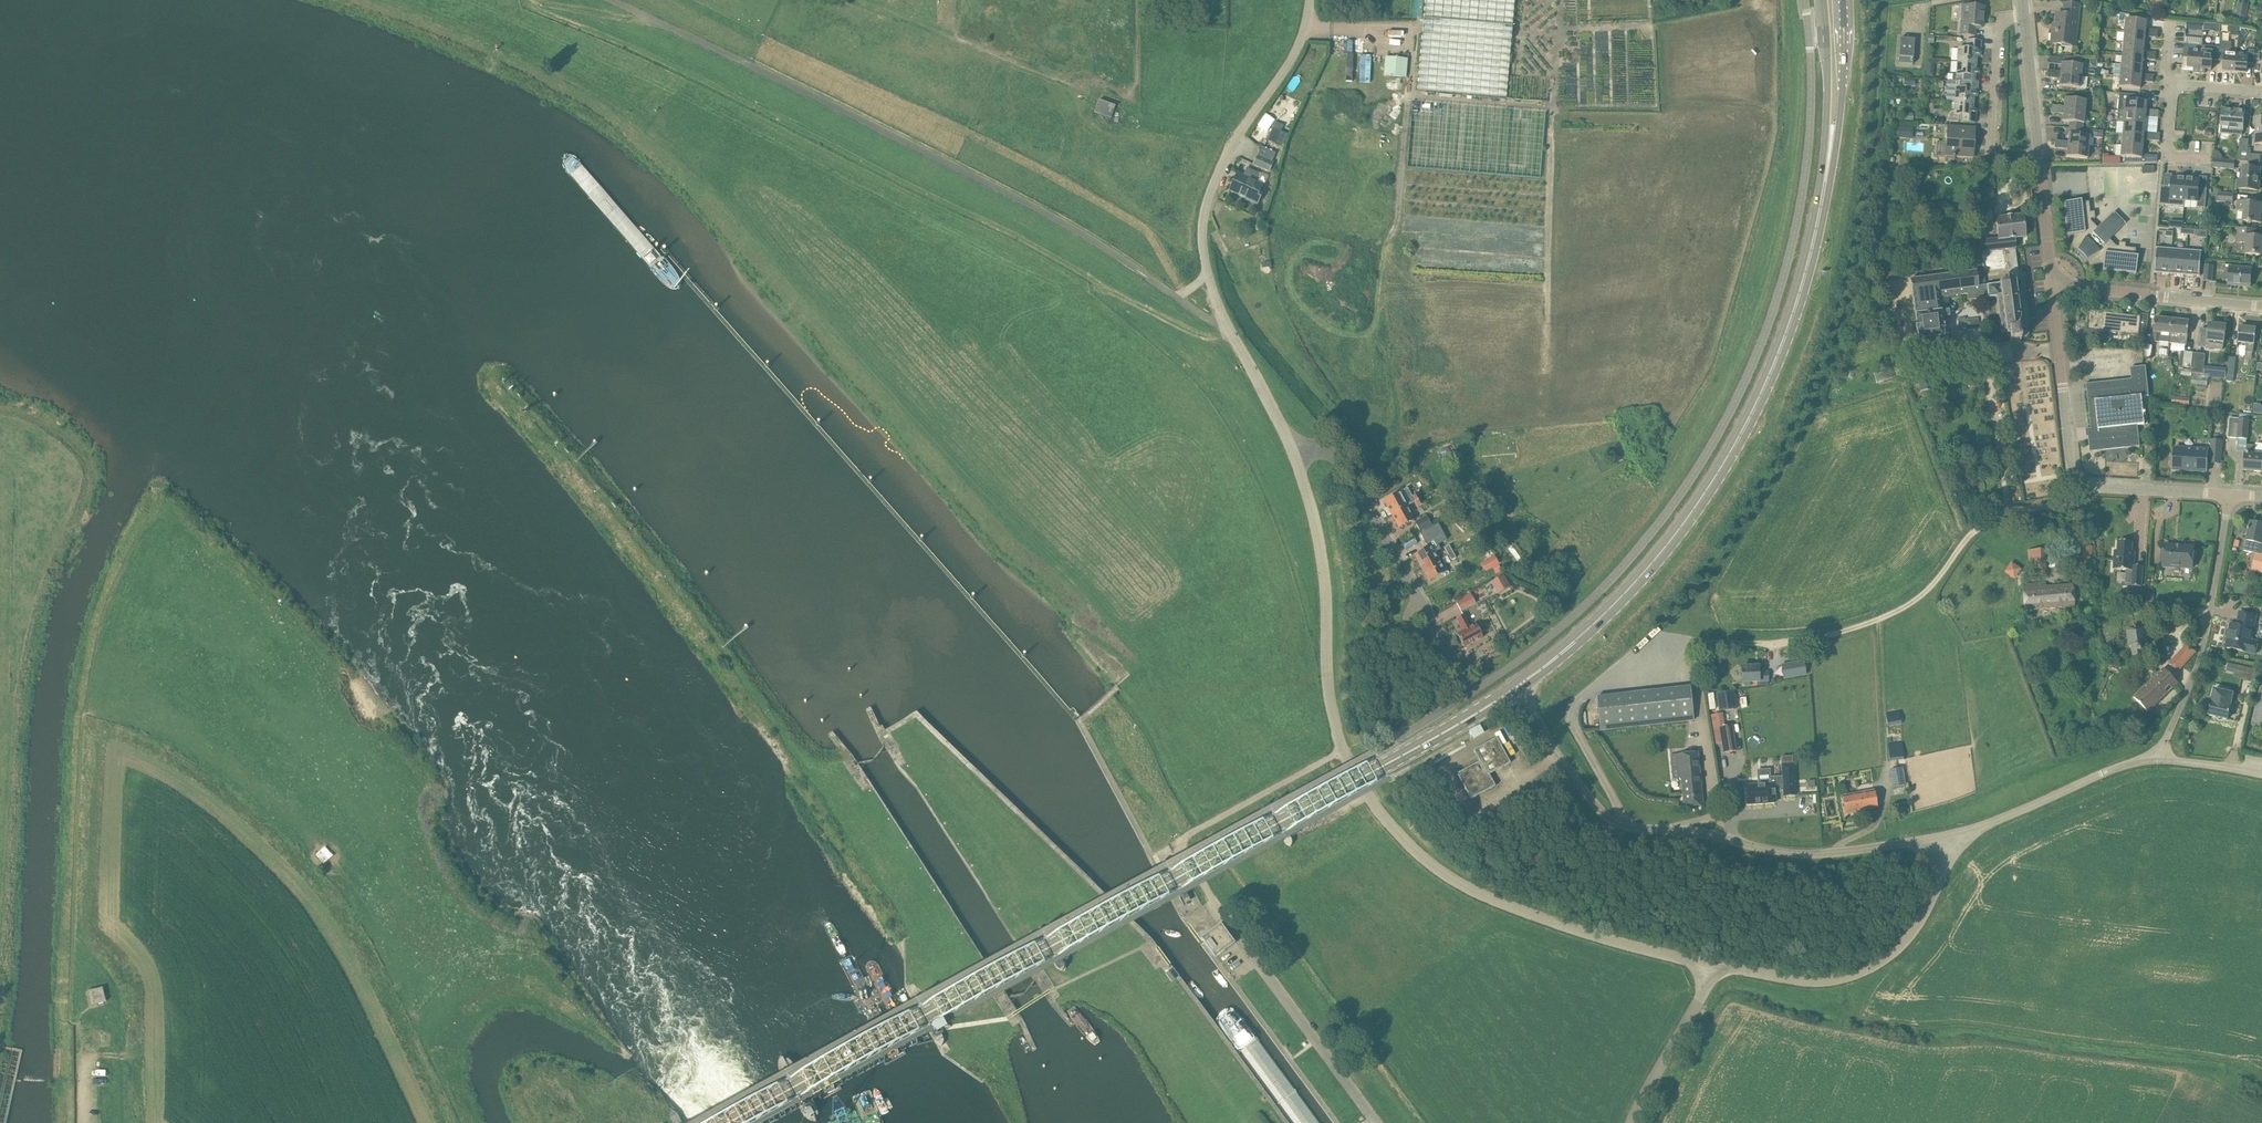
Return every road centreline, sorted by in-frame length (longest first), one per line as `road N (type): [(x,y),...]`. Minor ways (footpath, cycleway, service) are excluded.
road 1 (primary): [(734,1122),(1518,687)]
road 2 (primary): [(1518,687),(1628,590),(1731,454),(1792,316),(1826,182)]
road 3 (unclassified): [(1377,1122),(1182,845),(1343,751)]
road 4 (unclassified): [(1947,834),(1798,853),(1704,832),(1632,828),(1598,808),(1518,687)]
road 5 (unclassified): [(1709,964),(1610,943),(1470,892),(1390,826),(1343,751)]
road 6 (unclassified): [(2081,484),(2069,501),(1982,524),(1928,590),(1883,617),(1790,641),(1693,641)]
road 7 (unclassified): [(1947,834),(1921,919),(1898,949),(1870,968),(1802,980),(1709,964)]
road 8 (unclassified): [(1472,694),(1344,467),(1325,453),(1293,453)]
road 9 (unclassified): [(1343,751),(1327,670),(1324,567),(1293,453)]
road 10 (unclassified): [(1209,277),(1203,239),(1211,199),(1252,114),(1290,59),(1309,0)]
road 11 (residential): [(2231,494),(2198,663),(2158,760)]
road 12 (residential): [(2052,283),(2023,18)]
road 13 (unclassified): [(2158,760),(2115,768),(1947,834)]
road 14 (residential): [(2261,306),(2052,283)]
road 15 (residential): [(2081,484),(2072,470),(2052,283)]
road 16 (unclassified): [(1293,453),(1209,277)]
road 17 (primary): [(1826,182),(1838,132),(1842,0)]
road 18 (primary): [(1824,0),(1826,182)]
road 19 (unclassified): [(1709,964),(1704,990),(1629,1122)]
road 20 (residential): [(2081,484),(2231,494)]
road 21 (residential): [(1990,151),(1999,28),(2023,18)]

